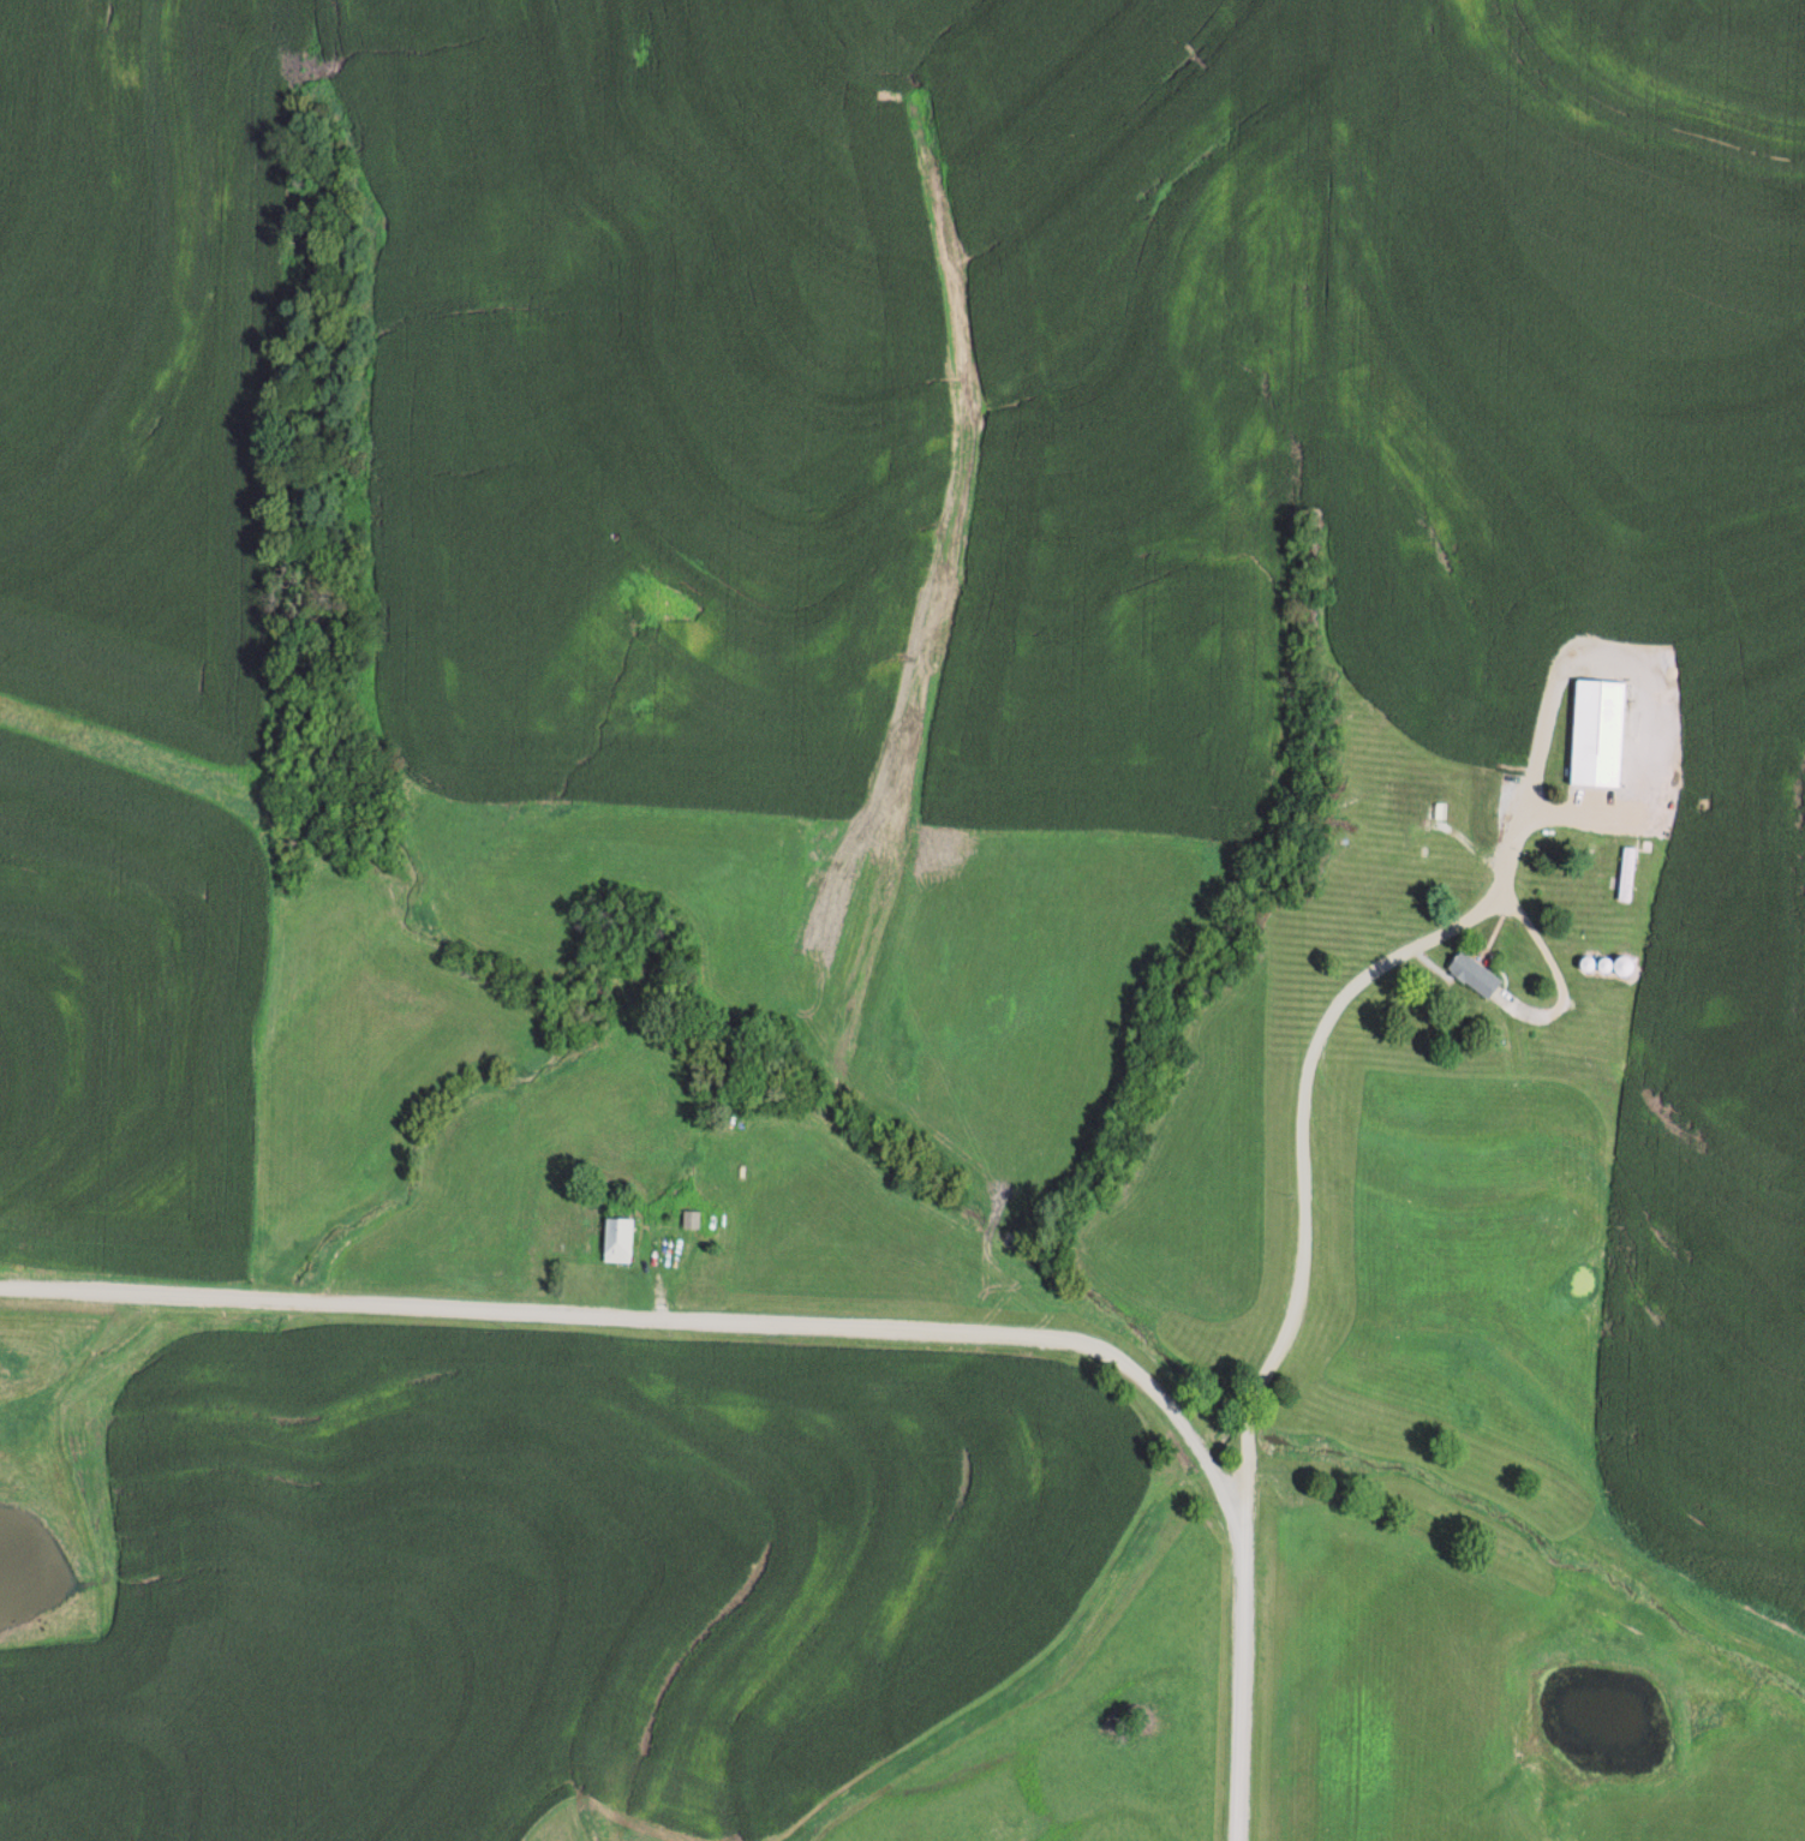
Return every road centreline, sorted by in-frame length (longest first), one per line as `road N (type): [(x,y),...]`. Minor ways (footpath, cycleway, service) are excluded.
road 1 (residential): [(0,1288),(992,1333),(1078,1341),(1117,1357),(1147,1385),(1239,1510),(1236,1840)]

